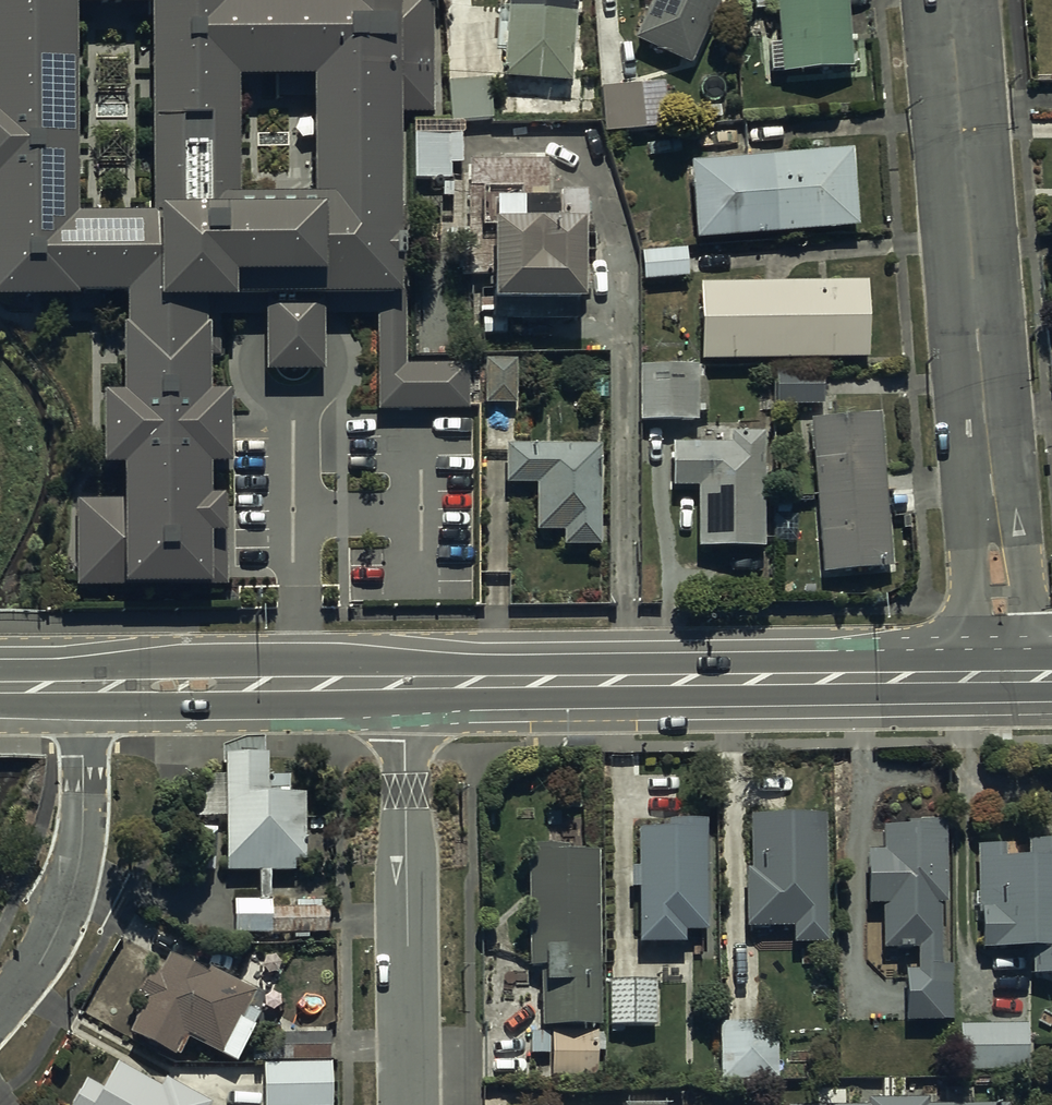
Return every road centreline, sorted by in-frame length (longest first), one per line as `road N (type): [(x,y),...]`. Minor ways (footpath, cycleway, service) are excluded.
road 1 (residential): [(1001,675),(951,0)]
road 2 (secondary): [(405,682),(1001,675)]
road 3 (residential): [(405,682),(409,1104)]
road 4 (residential): [(83,686),(80,852),(52,939),(0,1023)]
road 5 (secondary): [(83,686),(405,682)]

